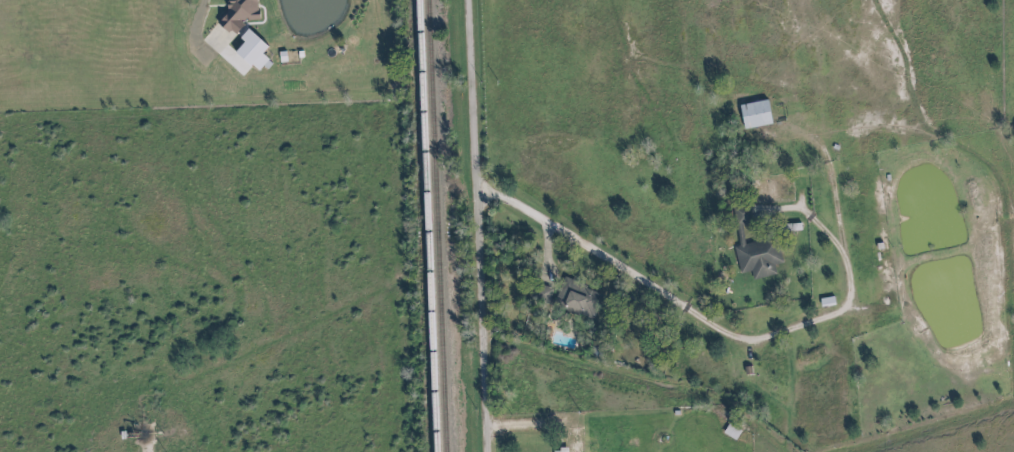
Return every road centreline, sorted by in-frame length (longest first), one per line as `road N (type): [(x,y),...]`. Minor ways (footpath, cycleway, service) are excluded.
road 1 (residential): [(481,185),(752,339),(845,310),(855,287),(842,256),(794,211)]
road 2 (residential): [(492,451),(473,0)]

